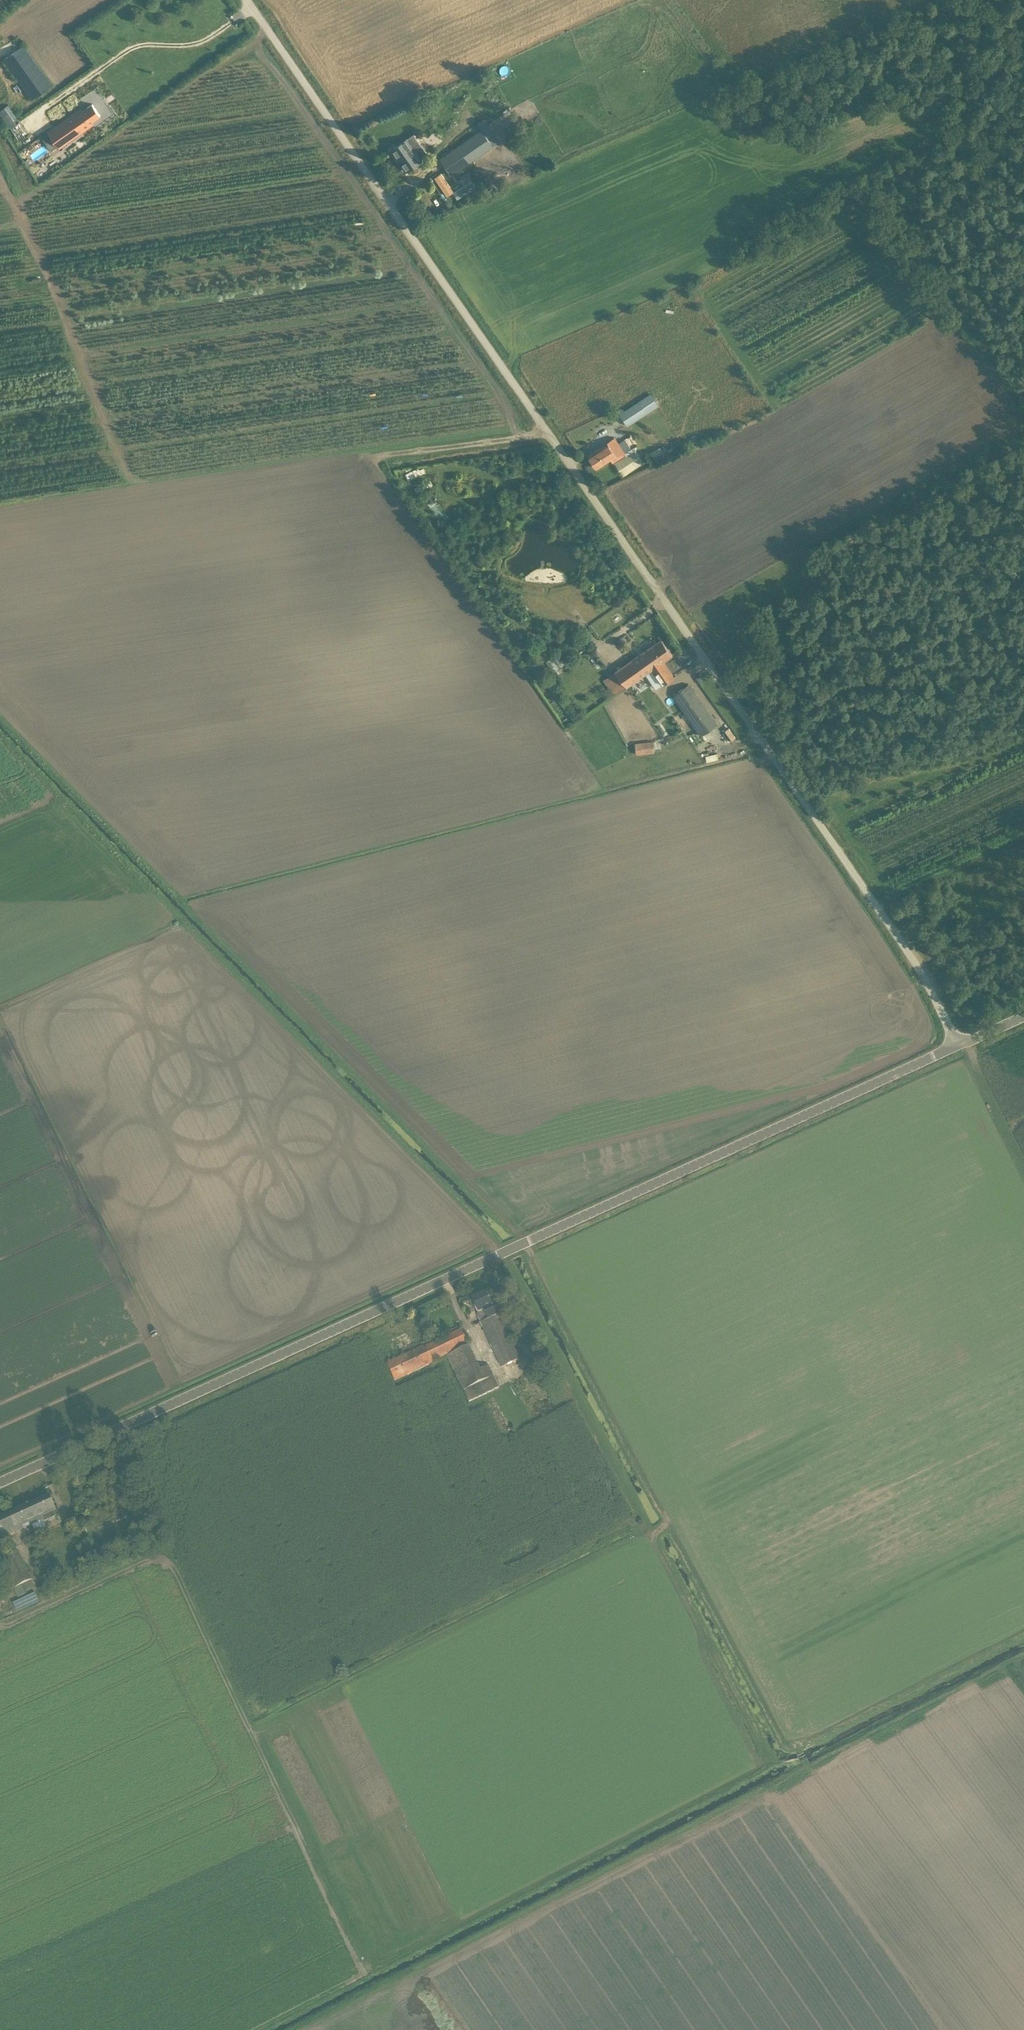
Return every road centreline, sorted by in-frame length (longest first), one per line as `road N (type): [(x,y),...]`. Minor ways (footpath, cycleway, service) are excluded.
road 1 (unclassified): [(965,1041),(250,0)]
road 2 (unclassified): [(0,1482),(965,1041)]
road 3 (track): [(1023,56),(981,67),(969,117),(875,194)]
road 4 (track): [(965,1041),(1023,1162)]

